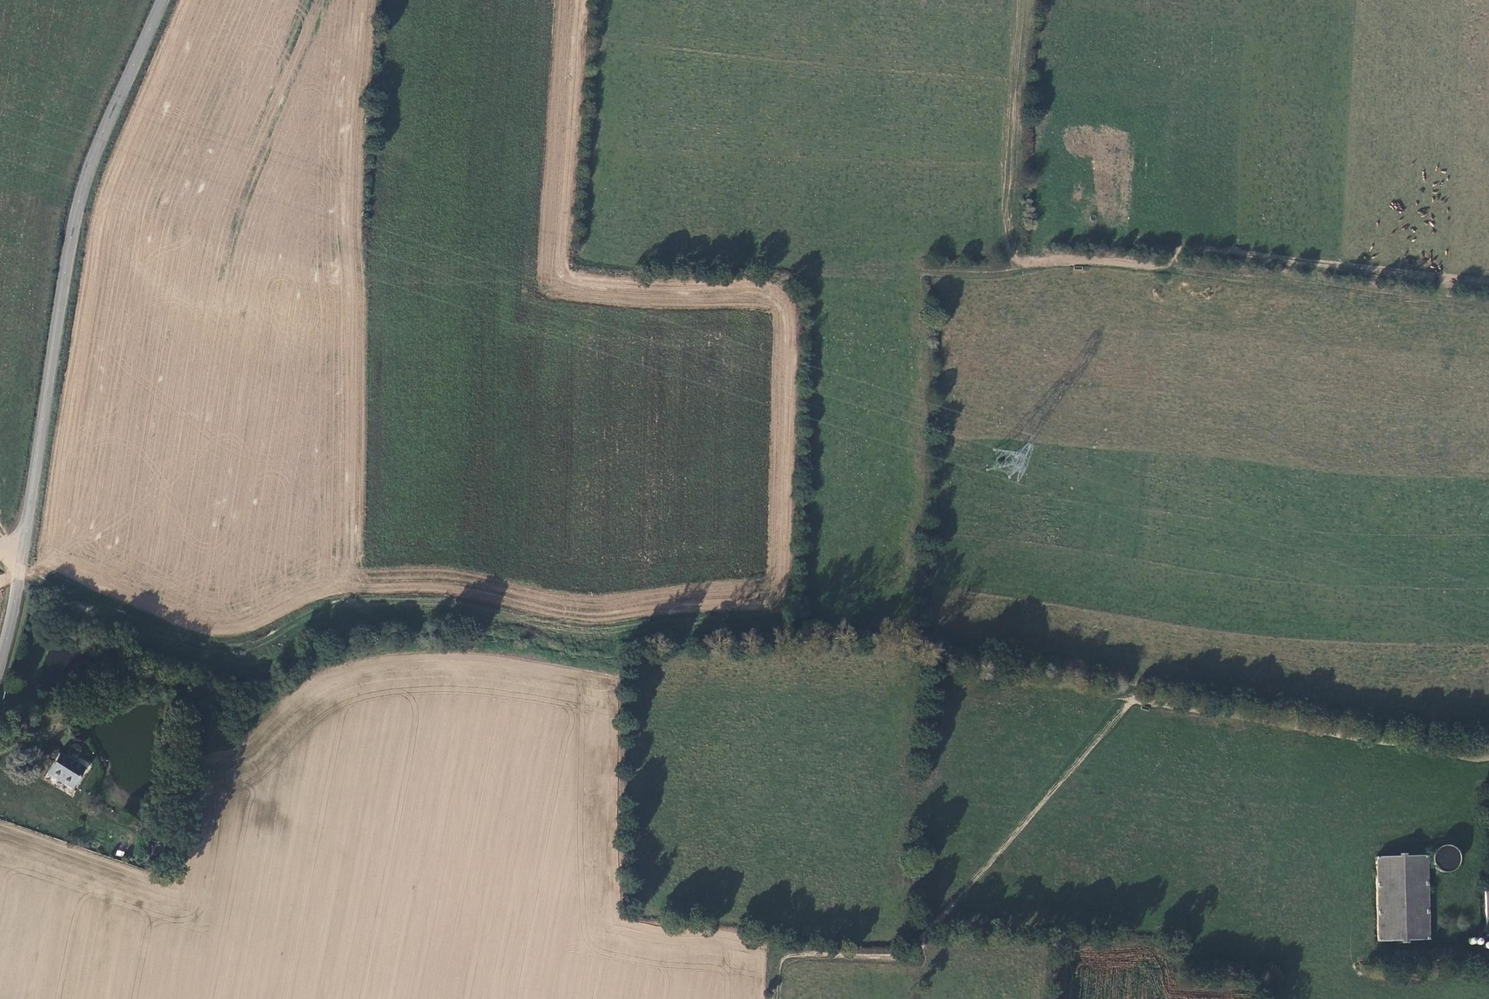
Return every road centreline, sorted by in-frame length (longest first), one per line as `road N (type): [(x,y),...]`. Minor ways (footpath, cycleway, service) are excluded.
road 1 (tertiary): [(21,558),(75,221),(100,140),(162,0)]

